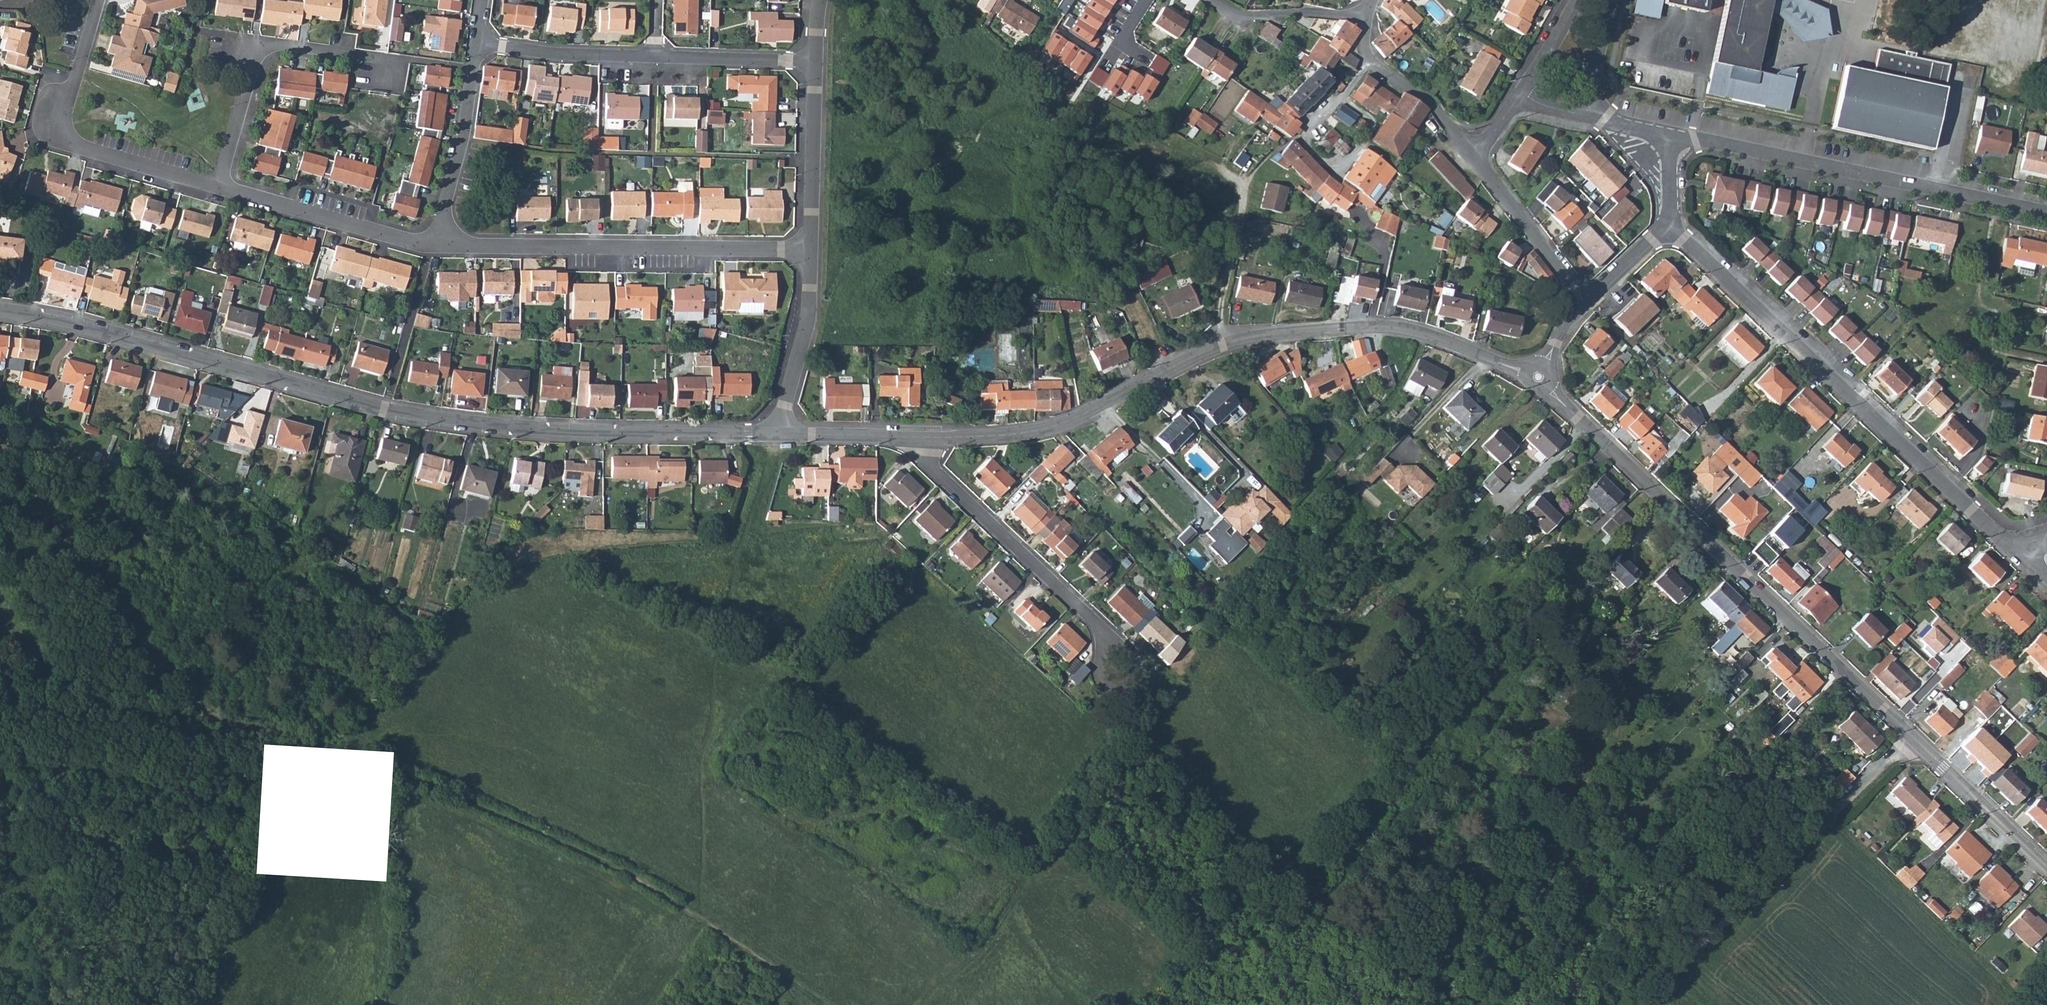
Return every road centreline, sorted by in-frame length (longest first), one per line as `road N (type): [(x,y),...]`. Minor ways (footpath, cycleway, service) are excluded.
road 1 (residential): [(0,313),(51,319),(384,411),(599,433),(779,434)]
road 2 (residential): [(924,438),(1030,435),(1087,416),(1223,346),(1349,328),(1425,336),(1539,380)]
road 3 (residential): [(1539,380),(1911,740)]
road 4 (residential): [(1670,227),(2010,546)]
road 5 (residential): [(2046,213),(1669,137)]
road 6 (residential): [(811,250),(435,243)]
road 7 (unclassified): [(1911,740),(1658,991)]
road 8 (track): [(0,434),(157,658),(216,715)]
road 9 (residential): [(218,189),(65,142),(58,128),(101,0)]
road 10 (residential): [(218,189),(256,45),(391,60),(388,80)]
road 11 (residential): [(924,438),(931,465),(1102,630)]
road 12 (residential): [(435,243),(218,189)]
road 13 (track): [(983,135),(998,121),(1069,108),(1176,149)]
road 14 (residential): [(476,45),(435,243)]
road 15 (track): [(815,128),(860,143),(895,143),(910,131),(928,140),(933,159),(954,161),(970,158),(977,146)]
road 16 (residential): [(811,250),(808,323),(779,434)]
road 17 (residential): [(816,64),(811,250)]
road 18 (residential): [(1911,740),(2046,868)]
road 19 (residential): [(655,56),(476,45)]
road 20 (residential): [(1577,304),(1476,161)]
road 21 (residential): [(816,64),(655,56)]
road 22 (residential): [(1340,101),(1308,137),(1307,150),(1324,165),(1340,169),(1374,124)]
road 23 (residential): [(1365,21),(1338,13),(1242,15),(1216,0)]
road 24 (residential): [(1476,161),(1432,108),(1368,63)]
road 25 (residential): [(779,434),(924,438)]
road 26 (residential): [(1612,125),(1596,111),(1593,85),(1607,0)]
road 27 (residential): [(1102,630),(1135,662),(1131,685),(1104,684),(1101,651)]
road 28 (residential): [(1670,227),(1577,304)]

